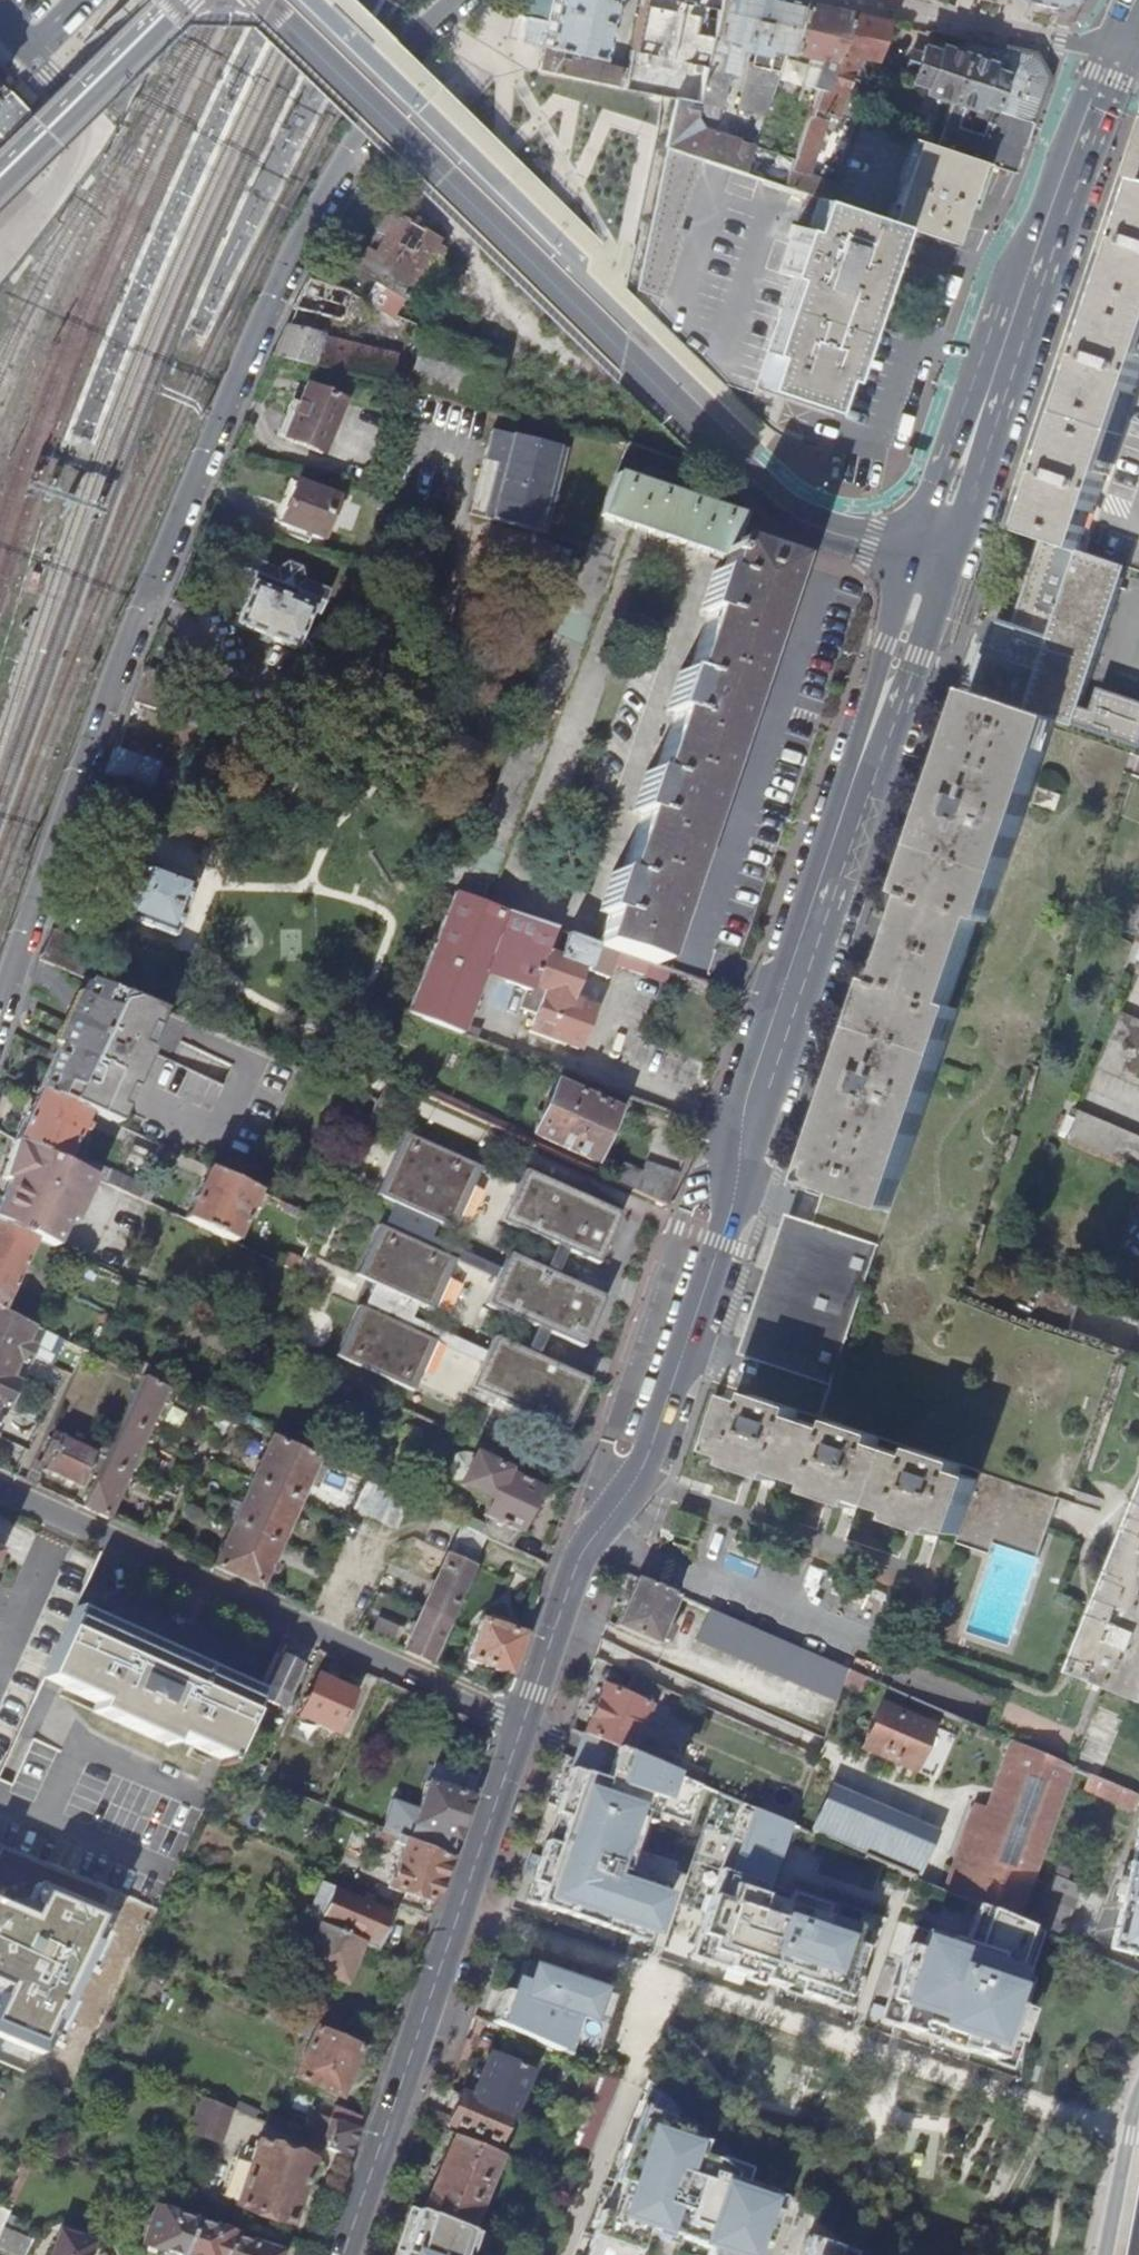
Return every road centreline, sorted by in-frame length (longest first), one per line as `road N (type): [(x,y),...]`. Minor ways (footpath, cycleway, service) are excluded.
road 1 (secondary): [(931,567),(746,1108),(738,1183),(647,1463),(582,1550),(522,1725)]
road 2 (residential): [(451,0),(415,33),(293,247),(147,600),(0,1010)]
road 3 (tertiary): [(262,0),(790,515),(931,567)]
road 4 (residential): [(522,1725),(0,1490)]
road 5 (secondary): [(522,1725),(344,2254)]
road 6 (secondary): [(1123,53),(1098,94),(1041,239),(931,567)]
road 7 (residential): [(0,171),(169,0)]
road 8 (residential): [(1050,39),(876,0)]

